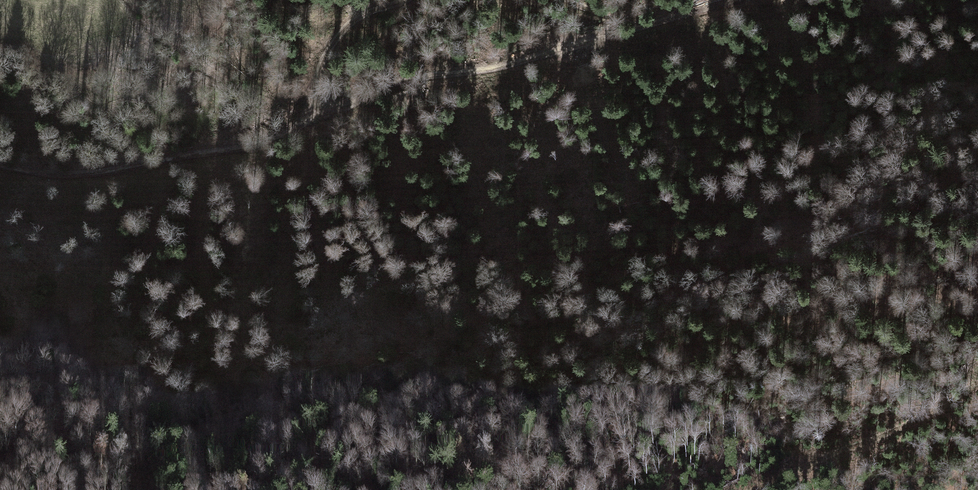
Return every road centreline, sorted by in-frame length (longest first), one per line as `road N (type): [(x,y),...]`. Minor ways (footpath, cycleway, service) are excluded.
road 1 (track): [(0,165),(77,175),(252,146),(416,78),(495,69),(733,0)]
road 2 (track): [(756,489),(977,384)]
road 3 (track): [(314,116),(319,70),(334,40),(356,18),(401,0)]

